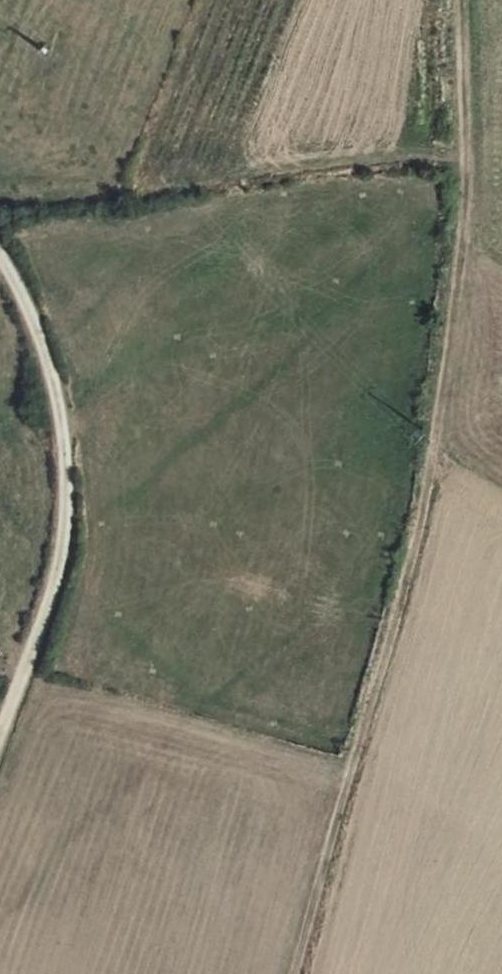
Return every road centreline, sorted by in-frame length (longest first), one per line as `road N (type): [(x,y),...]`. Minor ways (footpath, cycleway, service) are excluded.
road 1 (track): [(469,0),(444,378),(411,566),(298,973)]
road 2 (track): [(0,252),(55,382),(67,521),(0,735)]

